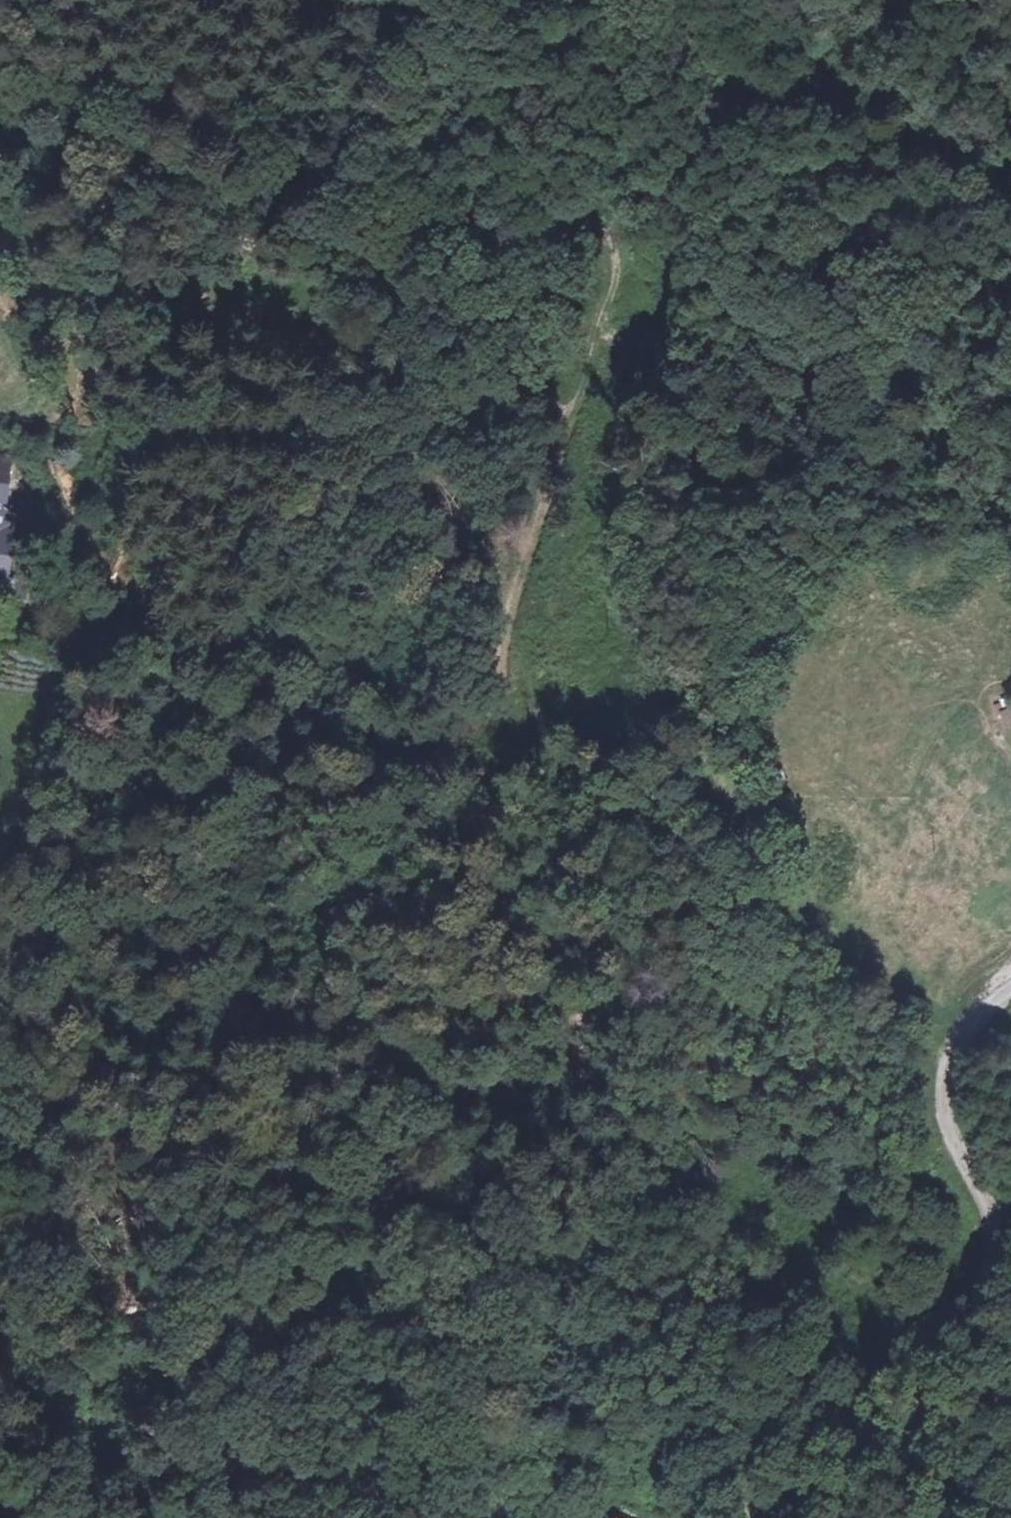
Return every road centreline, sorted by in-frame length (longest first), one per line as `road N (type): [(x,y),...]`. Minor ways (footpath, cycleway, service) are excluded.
road 1 (unclassified): [(1010,992),(967,1036),(948,1085),(957,1138),(1006,1231),(994,1271),(915,1329),(766,1517)]

